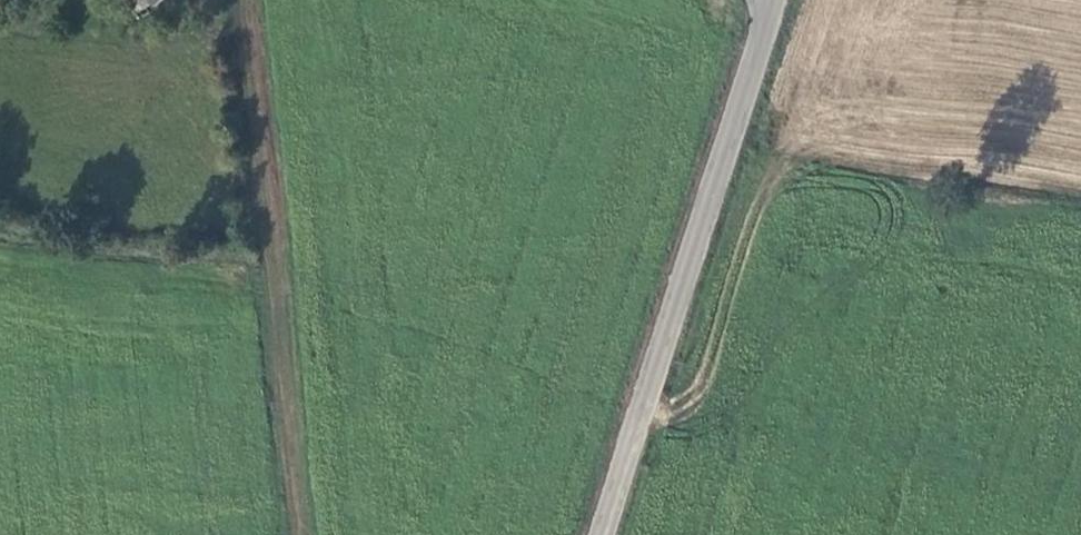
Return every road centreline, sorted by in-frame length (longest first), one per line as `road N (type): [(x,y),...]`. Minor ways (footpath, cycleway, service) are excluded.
road 1 (tertiary): [(772,0),(602,534)]
road 2 (track): [(248,0),(298,534)]

